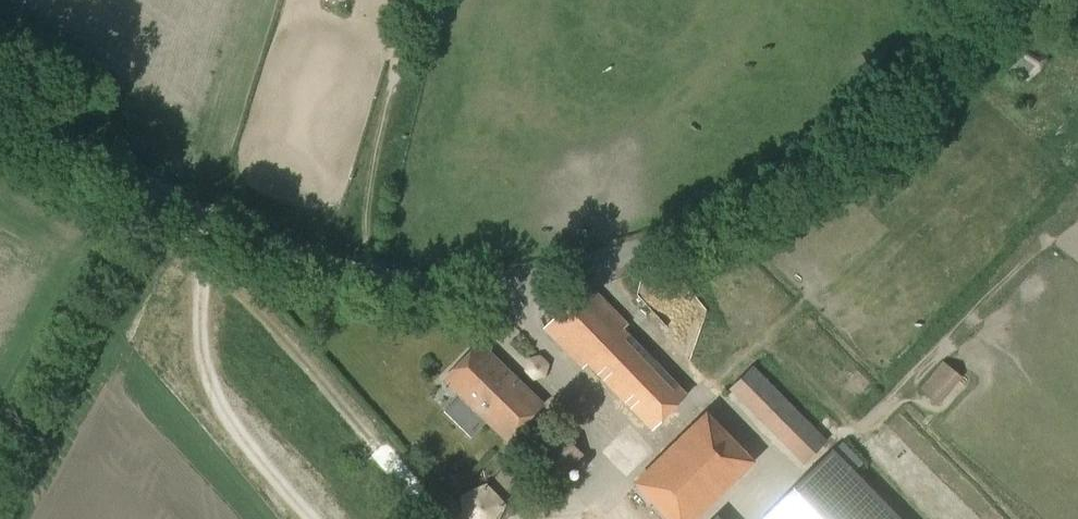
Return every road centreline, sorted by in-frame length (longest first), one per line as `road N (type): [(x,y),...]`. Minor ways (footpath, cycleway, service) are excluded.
road 1 (unclassified): [(1006,0),(929,37),(728,192),(636,240),(504,260),(328,255),(250,240),(86,148),(0,82)]
road 2 (track): [(450,518),(250,240)]

